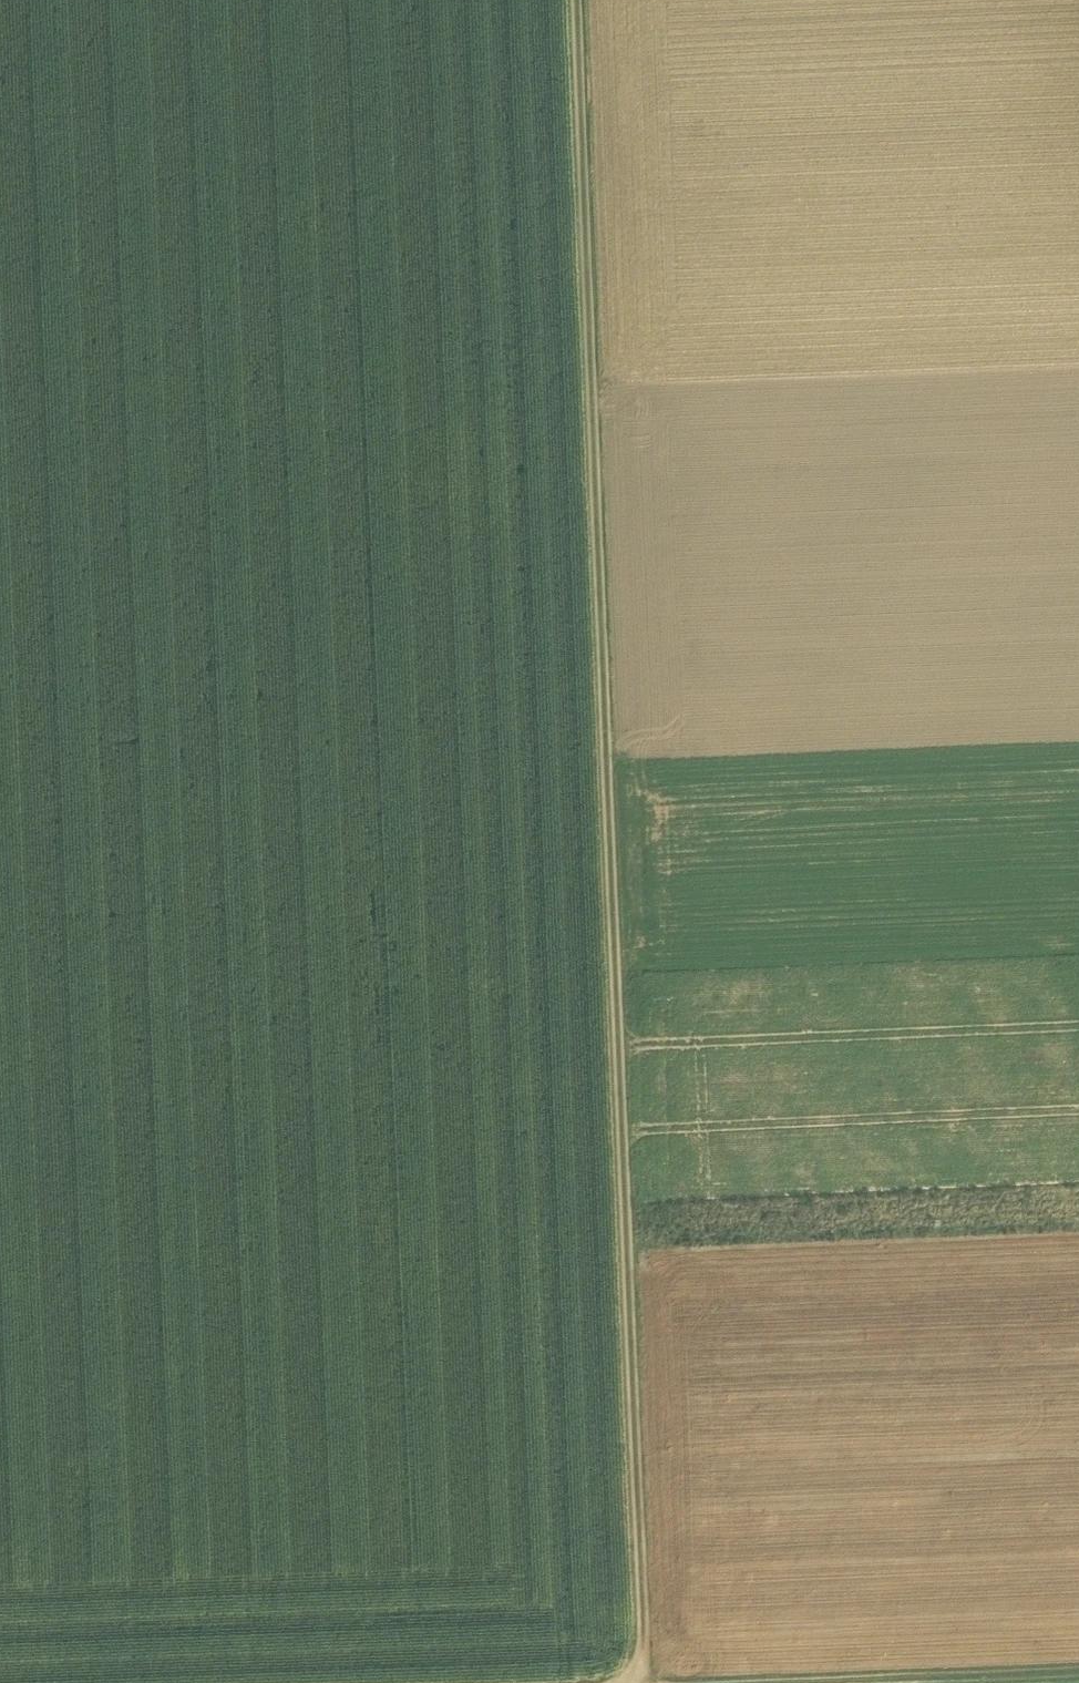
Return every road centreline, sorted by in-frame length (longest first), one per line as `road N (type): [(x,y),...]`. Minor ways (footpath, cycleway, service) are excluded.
road 1 (track): [(576,0),(644,1682)]
road 2 (track): [(823,1682),(1078,1672)]

